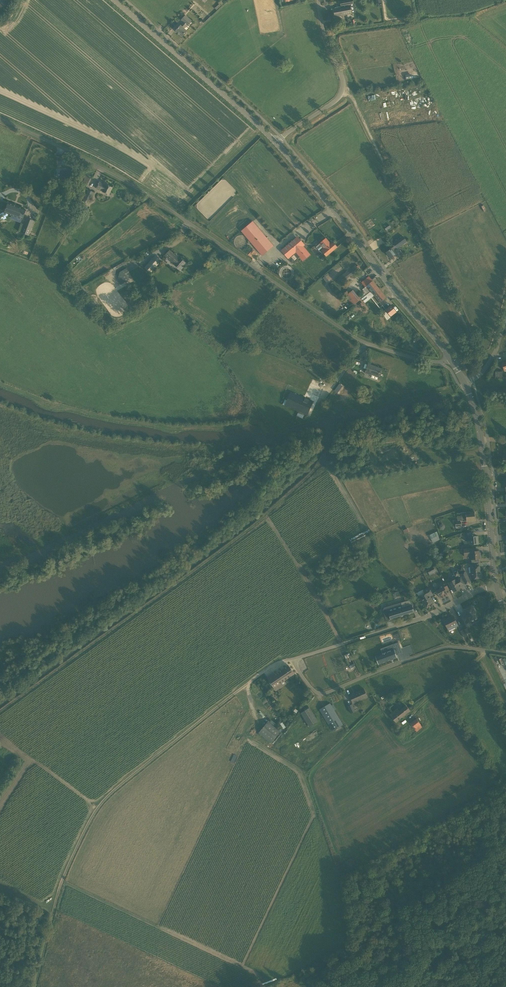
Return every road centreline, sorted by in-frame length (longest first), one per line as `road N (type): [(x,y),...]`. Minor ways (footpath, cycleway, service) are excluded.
road 1 (unclassified): [(453,362),(352,336),(133,185),(0,119)]
road 2 (residential): [(505,654),(445,647),(322,694),(292,659),(496,586)]
road 3 (track): [(0,709),(265,515),(316,468),(335,426)]
road 4 (track): [(50,932),(97,808),(266,669),(292,659)]
road 5 (track): [(495,353),(478,353),(355,104),(342,94)]
road 6 (tertiary): [(453,362),(276,142)]
road 7 (tertiary): [(276,142),(114,0)]
road 8 (unclassified): [(276,142),(342,94),(319,0)]
road 9 (track): [(297,567),(364,528),(321,462)]
road 10 (track): [(265,515),(344,643)]
road 11 (track): [(97,808),(0,737)]

